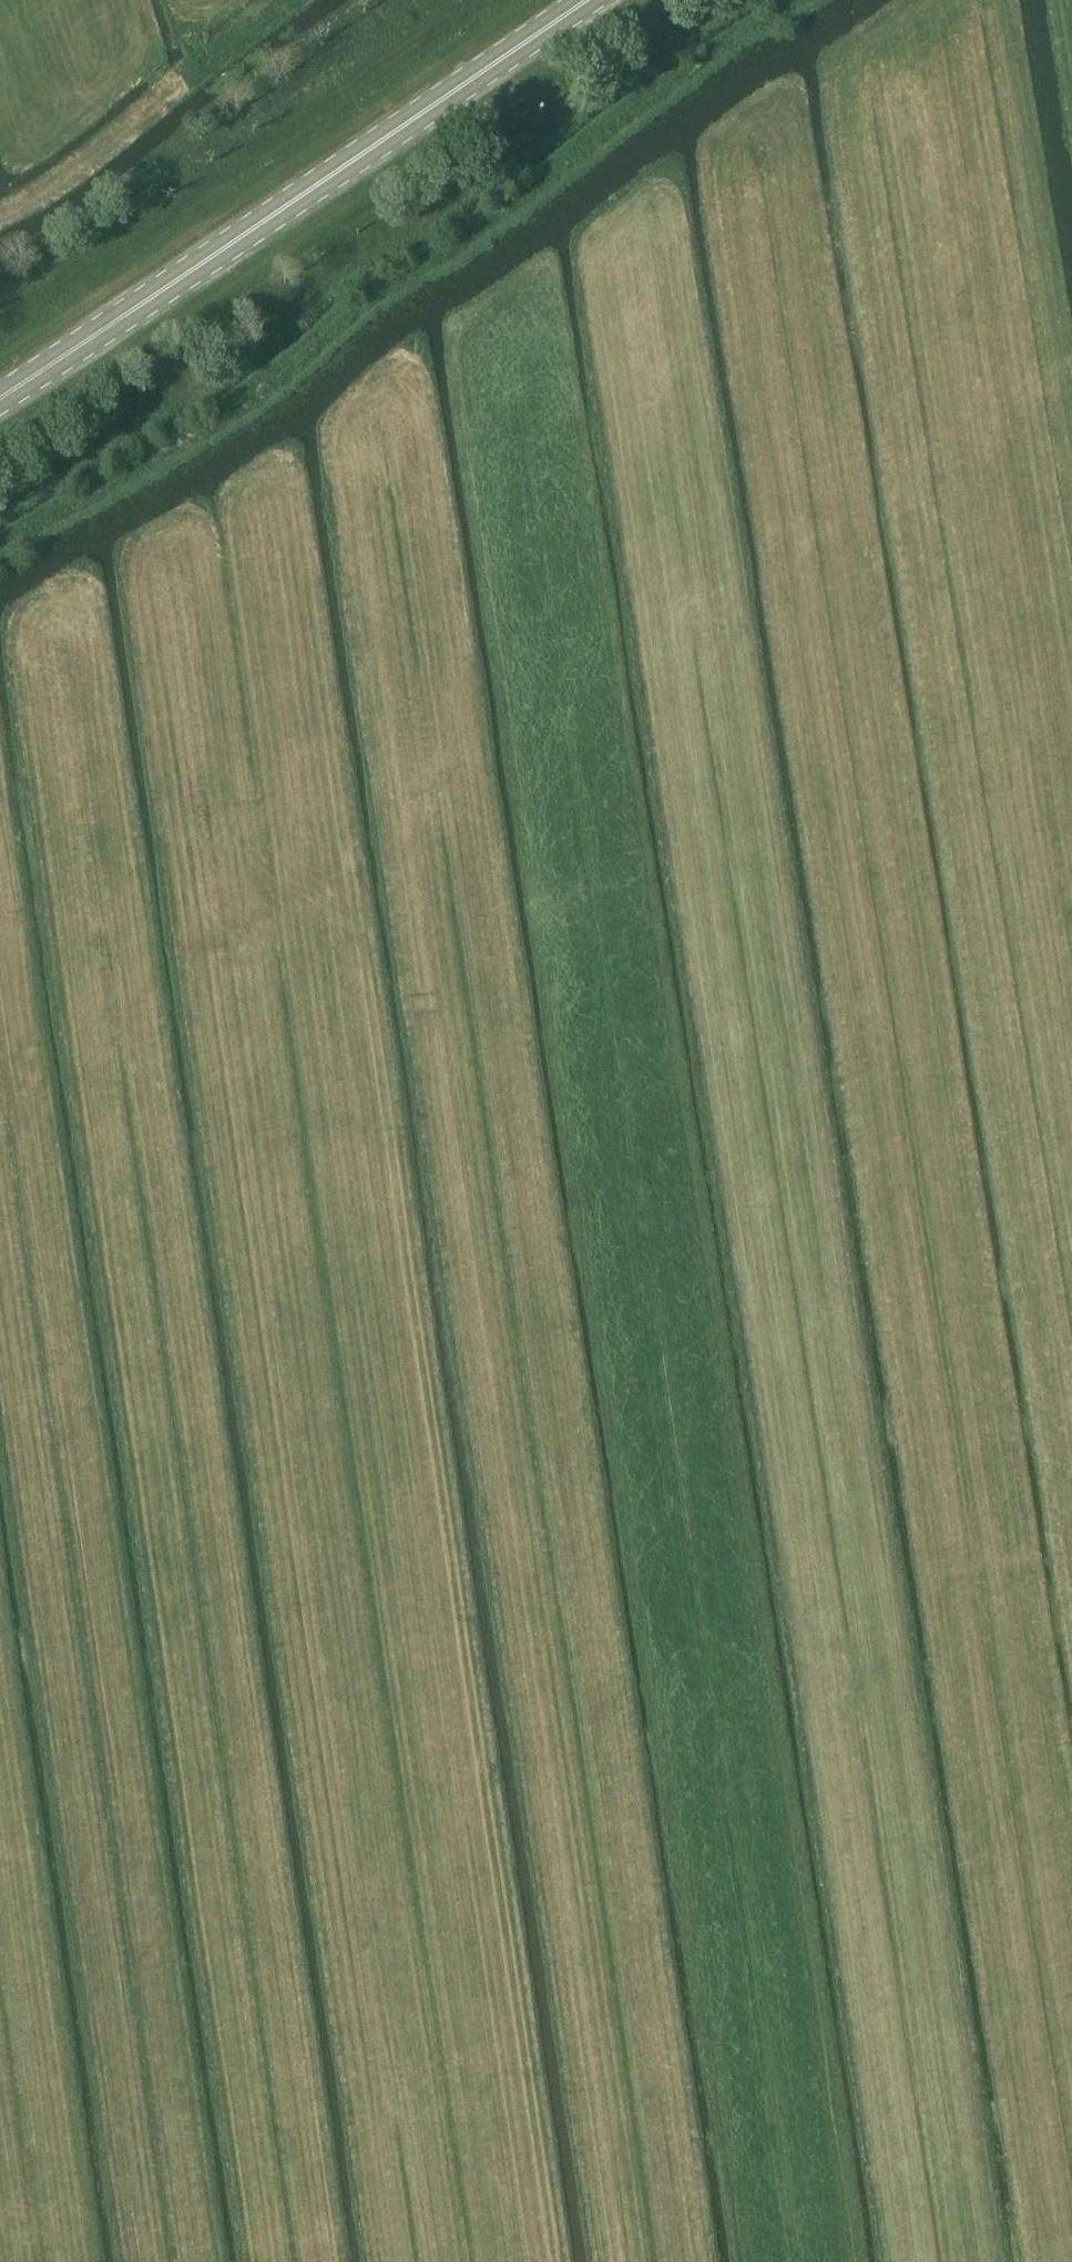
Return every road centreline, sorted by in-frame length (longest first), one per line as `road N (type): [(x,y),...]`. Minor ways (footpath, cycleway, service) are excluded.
road 1 (track): [(0,552),(161,460),(315,354),(369,305),(801,0)]
road 2 (primary): [(0,398),(584,0)]

